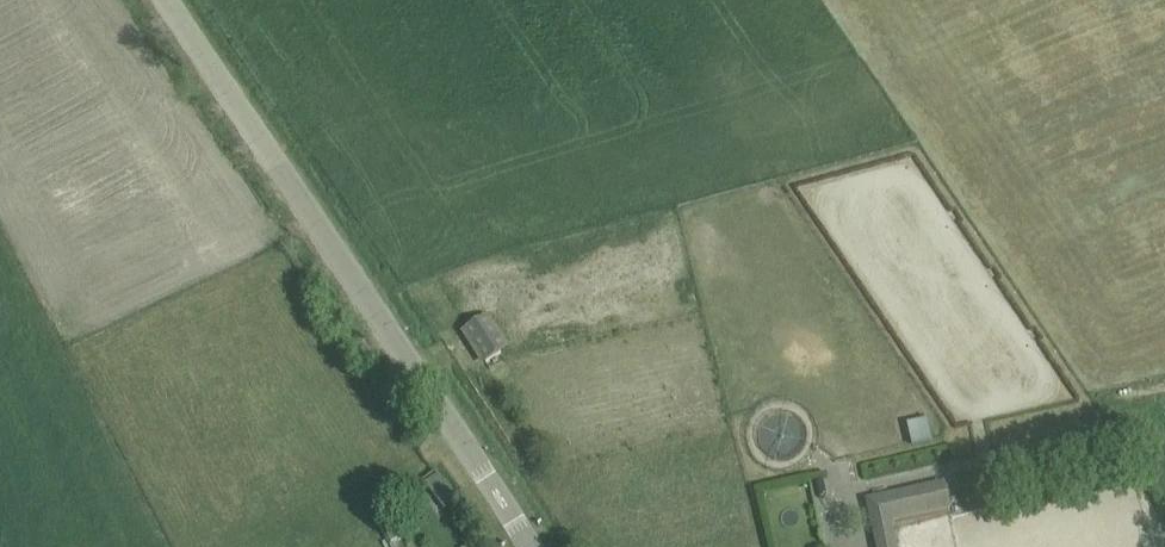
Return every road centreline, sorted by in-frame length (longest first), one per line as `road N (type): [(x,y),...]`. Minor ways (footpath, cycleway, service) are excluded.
road 1 (unclassified): [(526,537),(166,0)]

